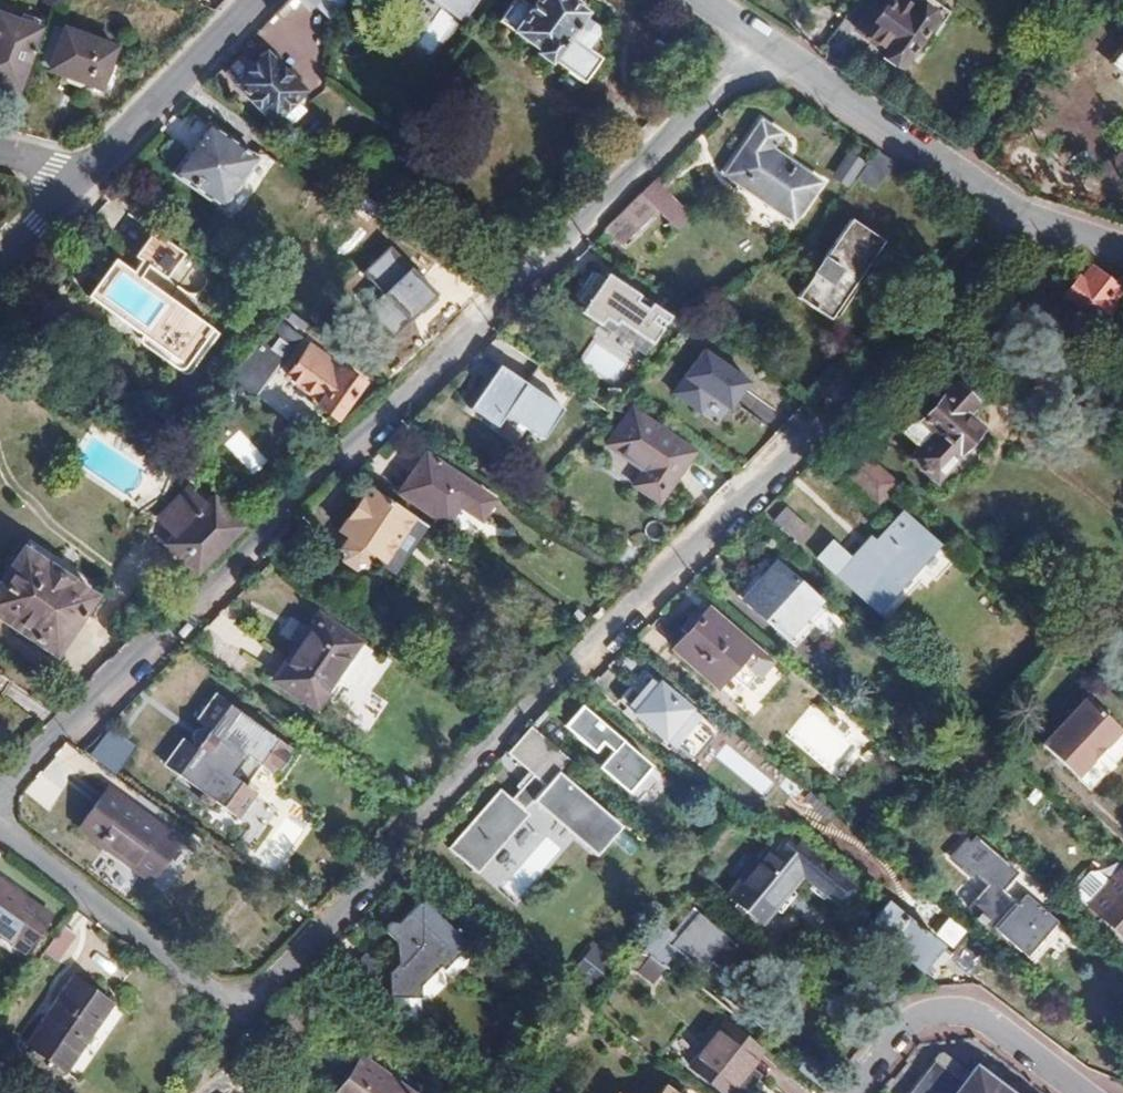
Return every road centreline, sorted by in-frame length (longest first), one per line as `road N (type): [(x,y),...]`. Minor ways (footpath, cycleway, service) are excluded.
road 1 (residential): [(1010,213),(259,990),(230,1002),(0,817)]
road 2 (residential): [(760,48),(0,800)]
road 3 (residential): [(1010,213),(760,48)]
road 4 (residential): [(1079,1092),(978,1022),(934,1016),(897,1027),(847,1092)]
road 5 (residential): [(254,0),(83,173)]
road 6 (residential): [(83,173),(0,261)]
road 7 (residential): [(1122,254),(1010,213)]

